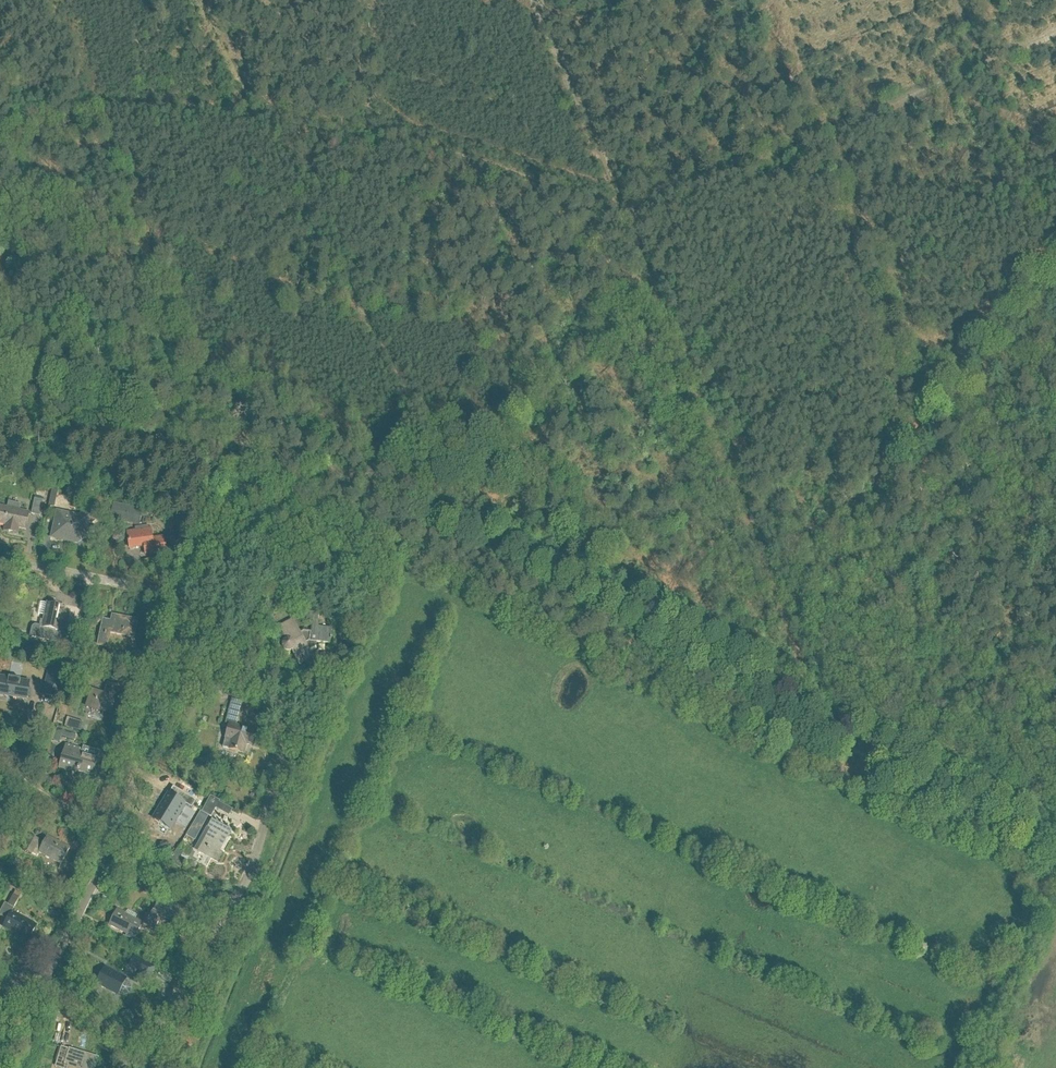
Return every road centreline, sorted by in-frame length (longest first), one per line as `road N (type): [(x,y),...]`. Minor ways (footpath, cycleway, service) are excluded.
road 1 (unclassified): [(36,984),(133,1033),(156,1033),(247,881),(270,796),(278,707),(249,680),(174,644)]
road 2 (track): [(0,372),(134,404),(456,525)]
road 3 (track): [(456,525),(549,568),(834,740)]
road 4 (track): [(1055,855),(834,740)]
road 5 (unclassified): [(115,832),(174,644)]
road 6 (unclassified): [(186,600),(0,565)]
road 7 (unclassified): [(36,984),(115,832)]
road 8 (unclassified): [(115,832),(28,785),(0,752)]

